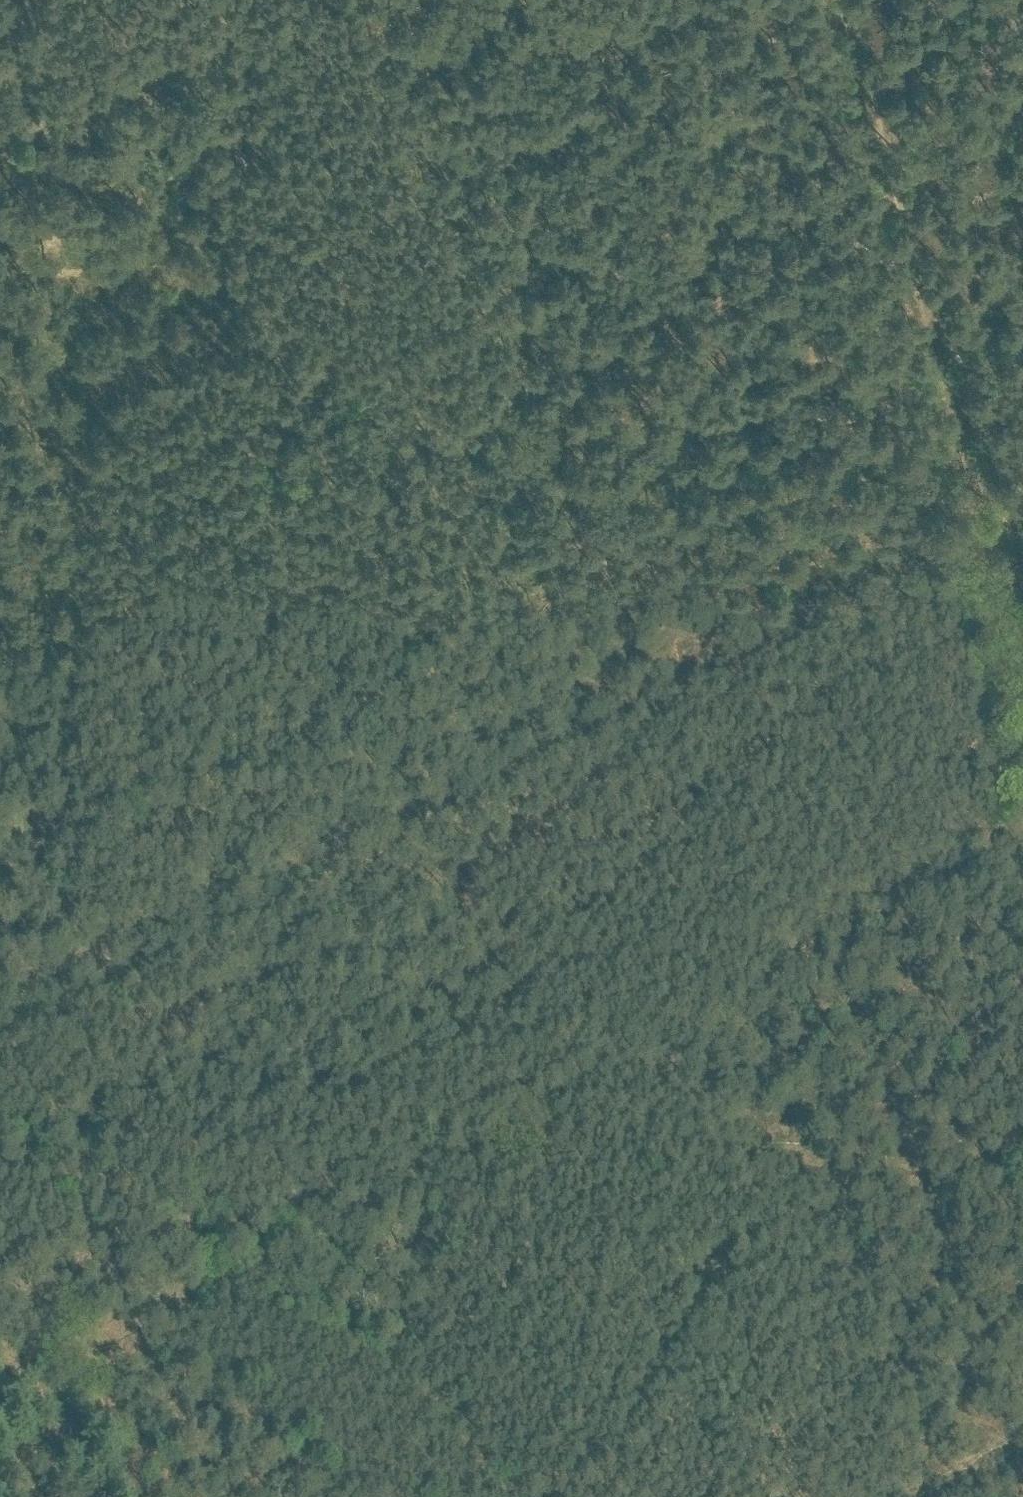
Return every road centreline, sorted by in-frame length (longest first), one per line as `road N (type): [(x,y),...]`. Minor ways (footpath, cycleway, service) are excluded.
road 1 (track): [(1022,671),(845,0)]

